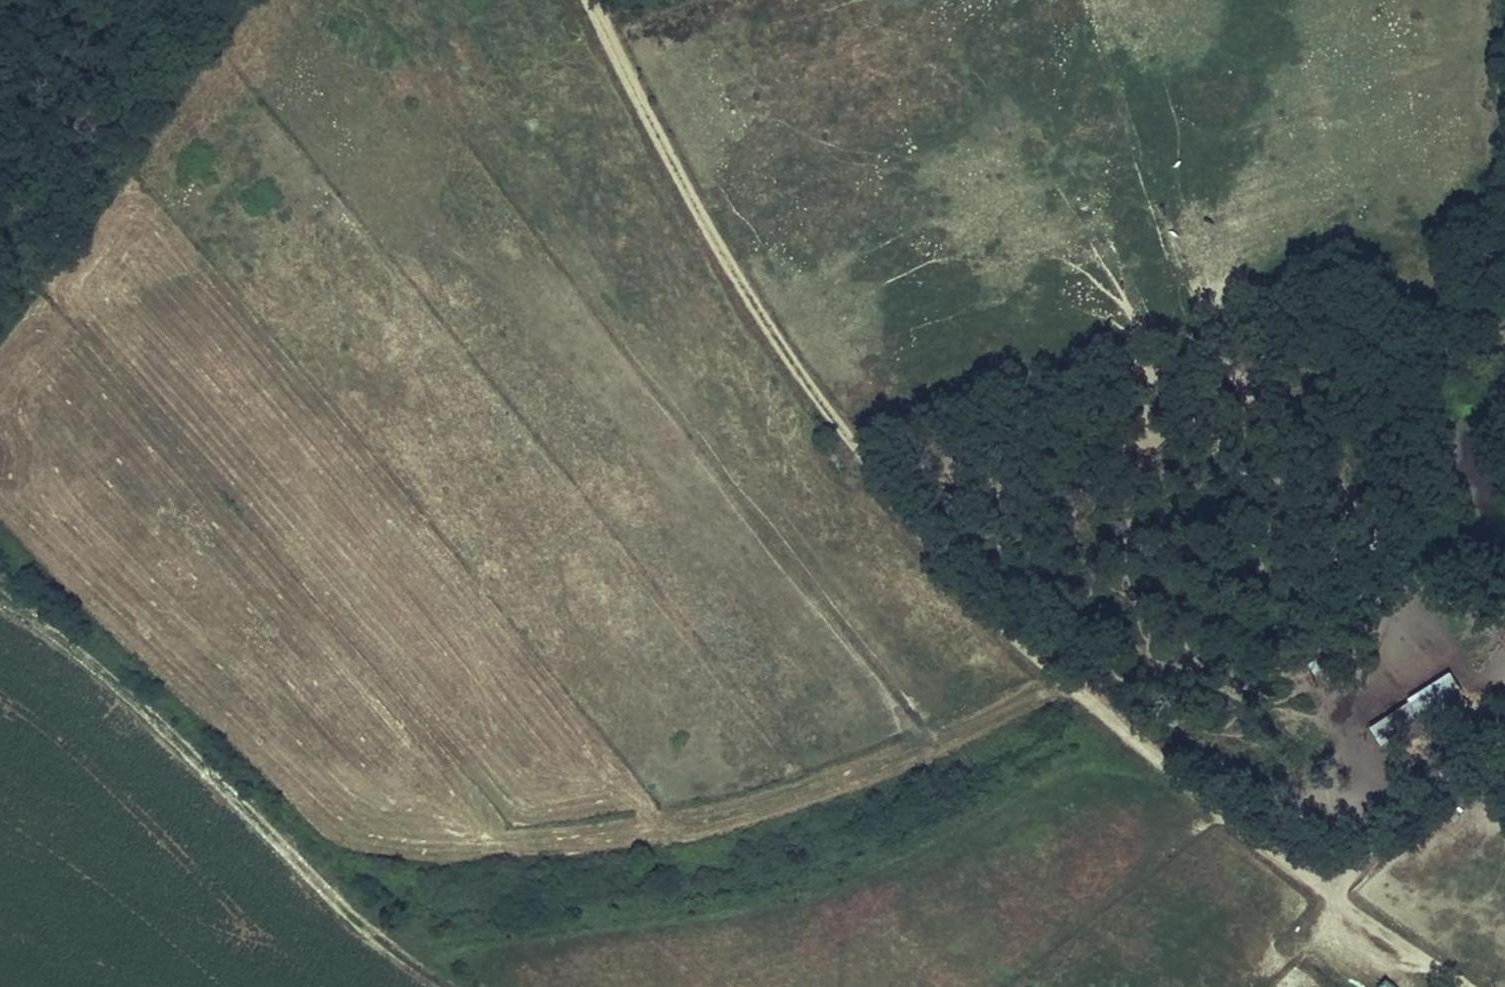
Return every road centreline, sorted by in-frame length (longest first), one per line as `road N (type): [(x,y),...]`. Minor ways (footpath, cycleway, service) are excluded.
road 1 (track): [(1466,986),(1115,722),(997,612),(766,332),(592,0)]
road 2 (track): [(436,986),(346,917),(98,672),(0,603)]

